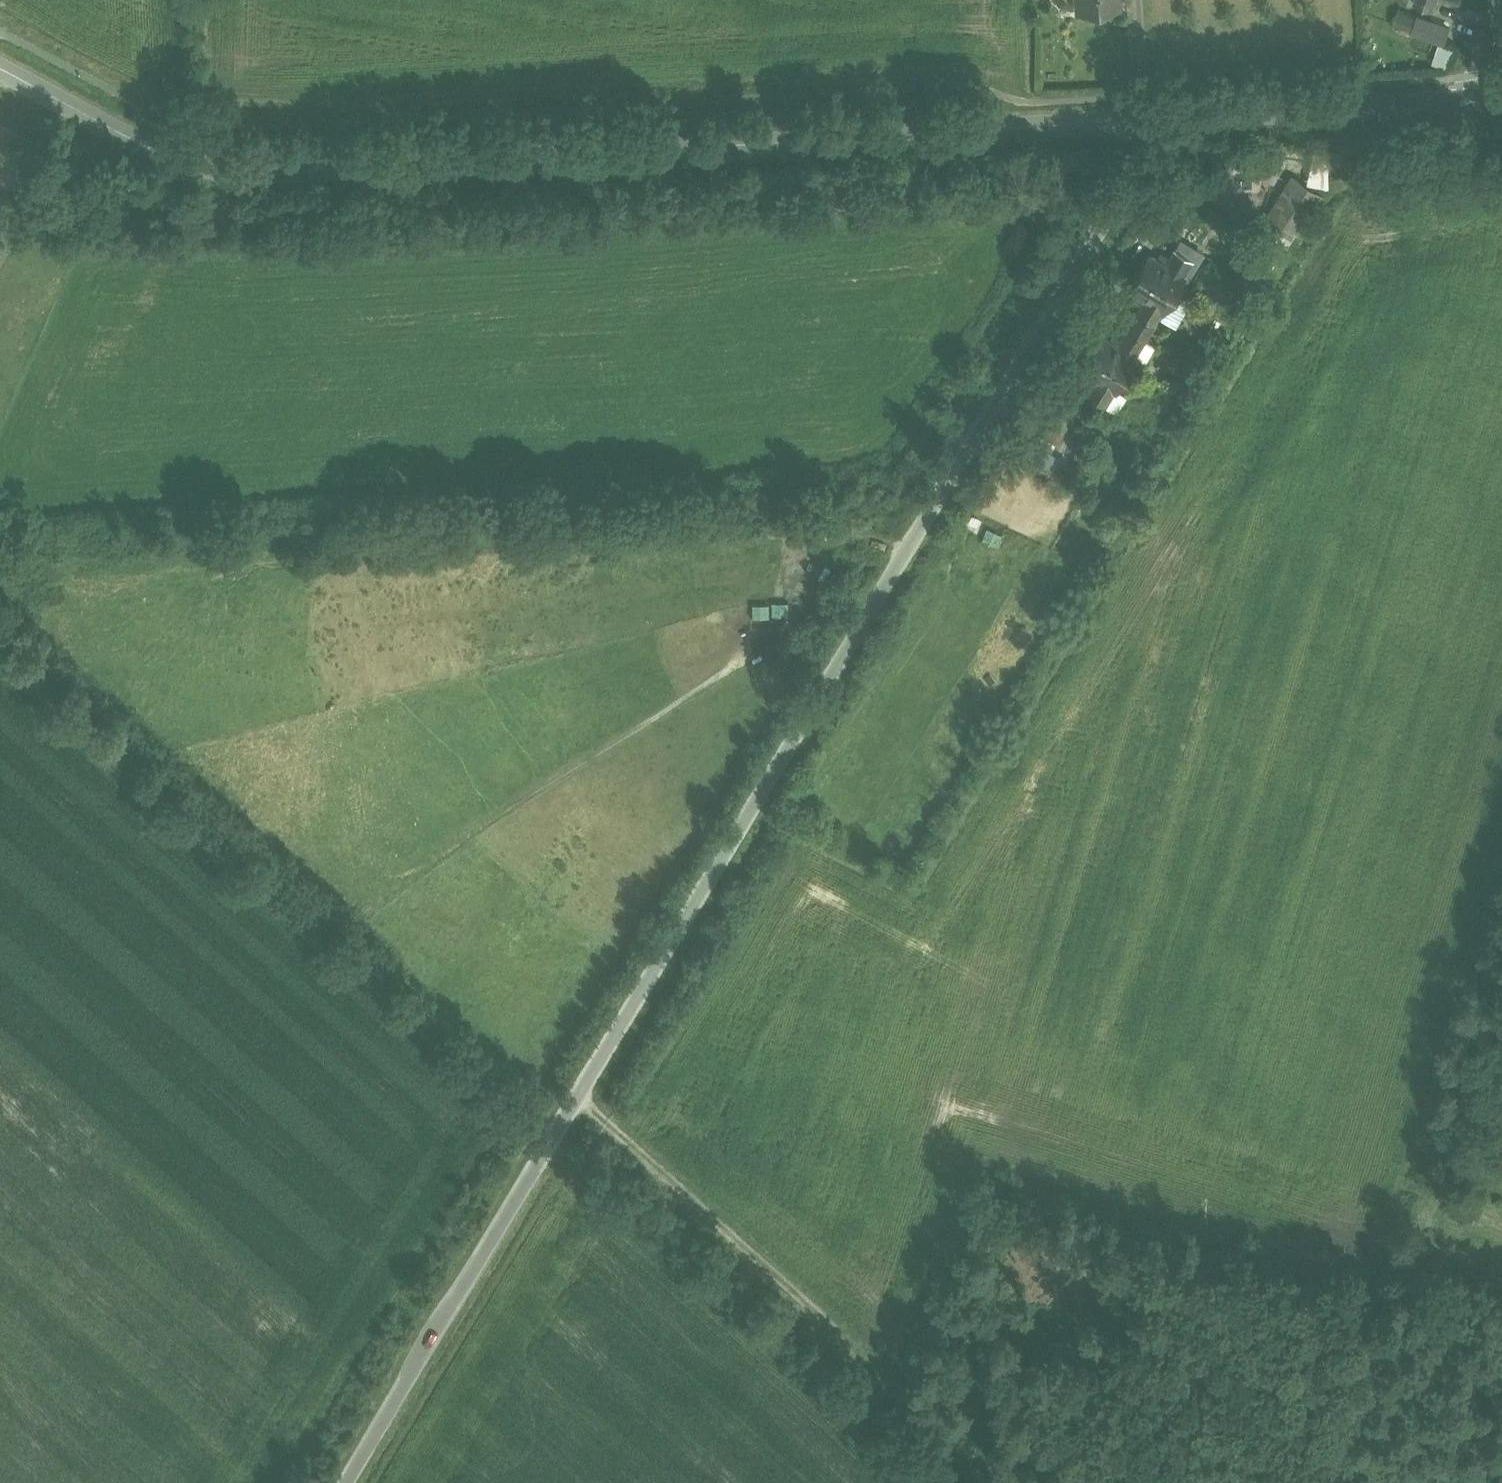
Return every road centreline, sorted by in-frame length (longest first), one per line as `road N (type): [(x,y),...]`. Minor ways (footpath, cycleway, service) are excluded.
road 1 (unclassified): [(346,1482),(1110,213),(1146,151),(1146,117)]
road 2 (secondary): [(1146,117),(266,170),(186,161),(0,67)]
road 3 (secondary): [(1482,95),(1146,117)]

